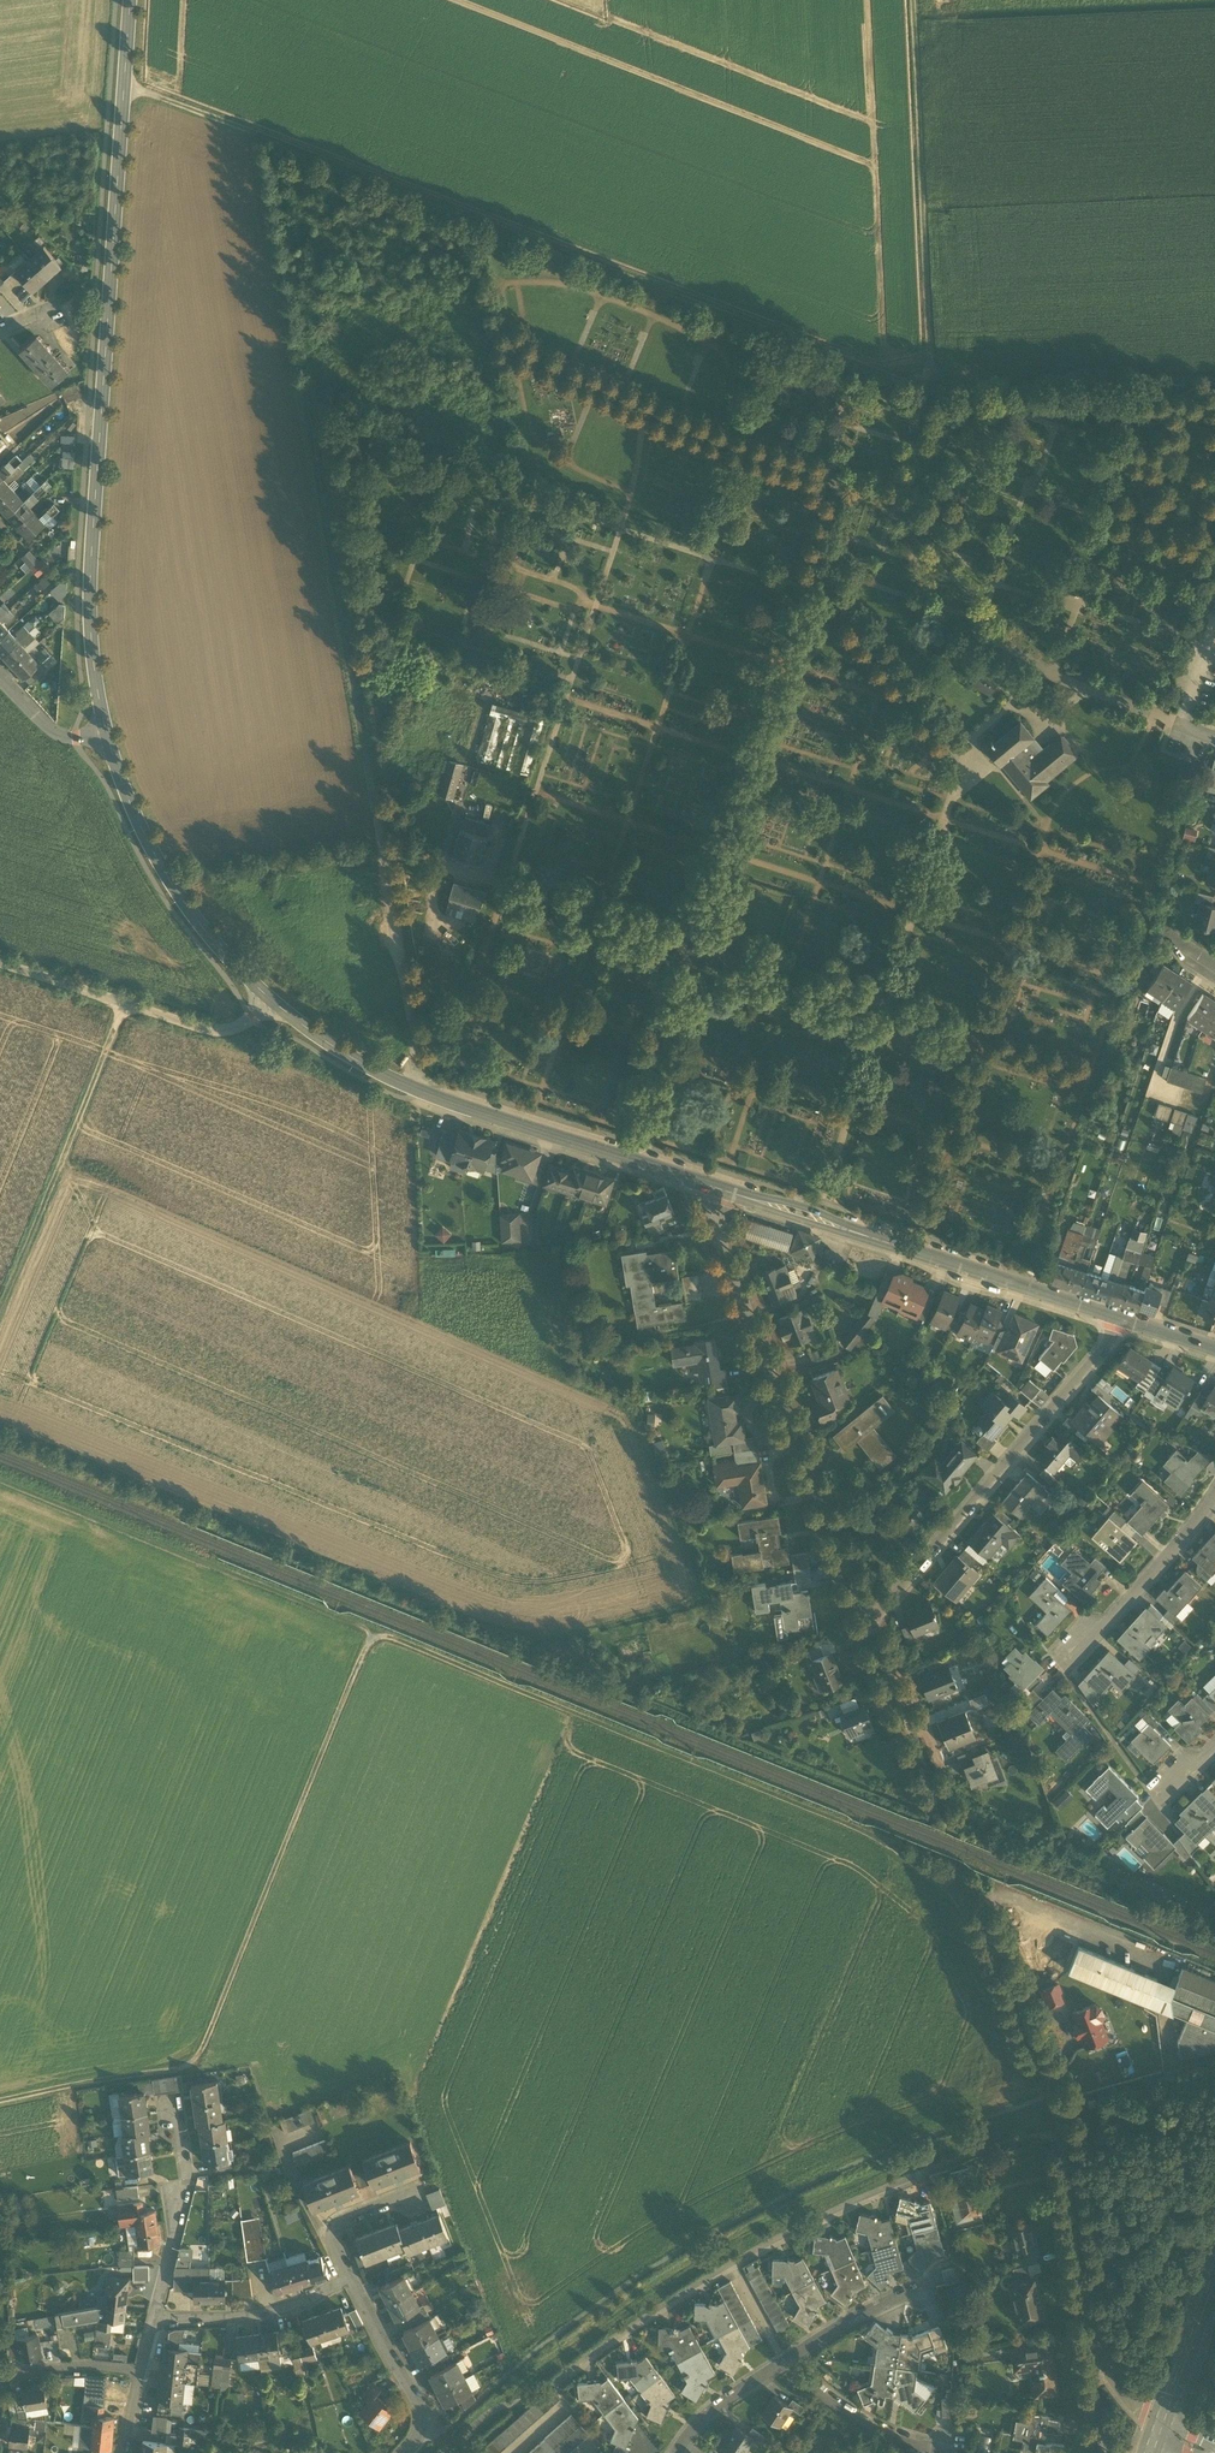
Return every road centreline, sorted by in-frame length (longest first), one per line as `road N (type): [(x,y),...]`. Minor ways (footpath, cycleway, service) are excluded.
road 1 (track): [(980,1908),(865,1832),(373,1630),(194,2069),(0,2101)]
road 2 (track): [(913,0),(930,391),(112,73)]
road 3 (tertiary): [(107,734),(91,605),(130,0)]
road 4 (residential): [(980,1908),(1068,2129),(1105,2365),(1160,2427)]
road 5 (tertiary): [(701,1183),(422,1092),(315,1035),(270,999)]
road 6 (residential): [(871,1621),(701,1183)]
road 7 (tertiary): [(1123,1320),(701,1183)]
road 8 (track): [(373,1630),(0,1479)]
road 9 (residential): [(871,1621),(1123,1320)]
road 10 (track): [(126,1005),(0,1310)]
road 11 (tertiary): [(270,999),(226,957),(163,871),(107,734)]
road 12 (residential): [(270,999),(216,1031),(0,964)]
road 13 (residential): [(154,2322),(188,2178),(177,2111)]
road 14 (residential): [(1214,1491),(1189,1533),(1075,1651)]
road 15 (residential): [(348,2275),(422,2408),(421,2431),(402,2452)]
road 16 (residential): [(154,2322),(255,2315),(301,2302),(348,2275)]
road 17 (residential): [(958,2452),(859,2422),(788,2362)]
road 18 (residential): [(788,2362),(932,2288)]
road 19 (secondary): [(1160,2427),(1214,2282)]
road 20 (residential): [(0,2377),(58,2365),(143,2371)]
road 21 (residential): [(680,2452),(702,2423),(788,2362)]
road 22 (residential): [(348,2275),(328,2229),(409,2195)]
road 23 (residential): [(107,734),(57,735),(0,672)]

